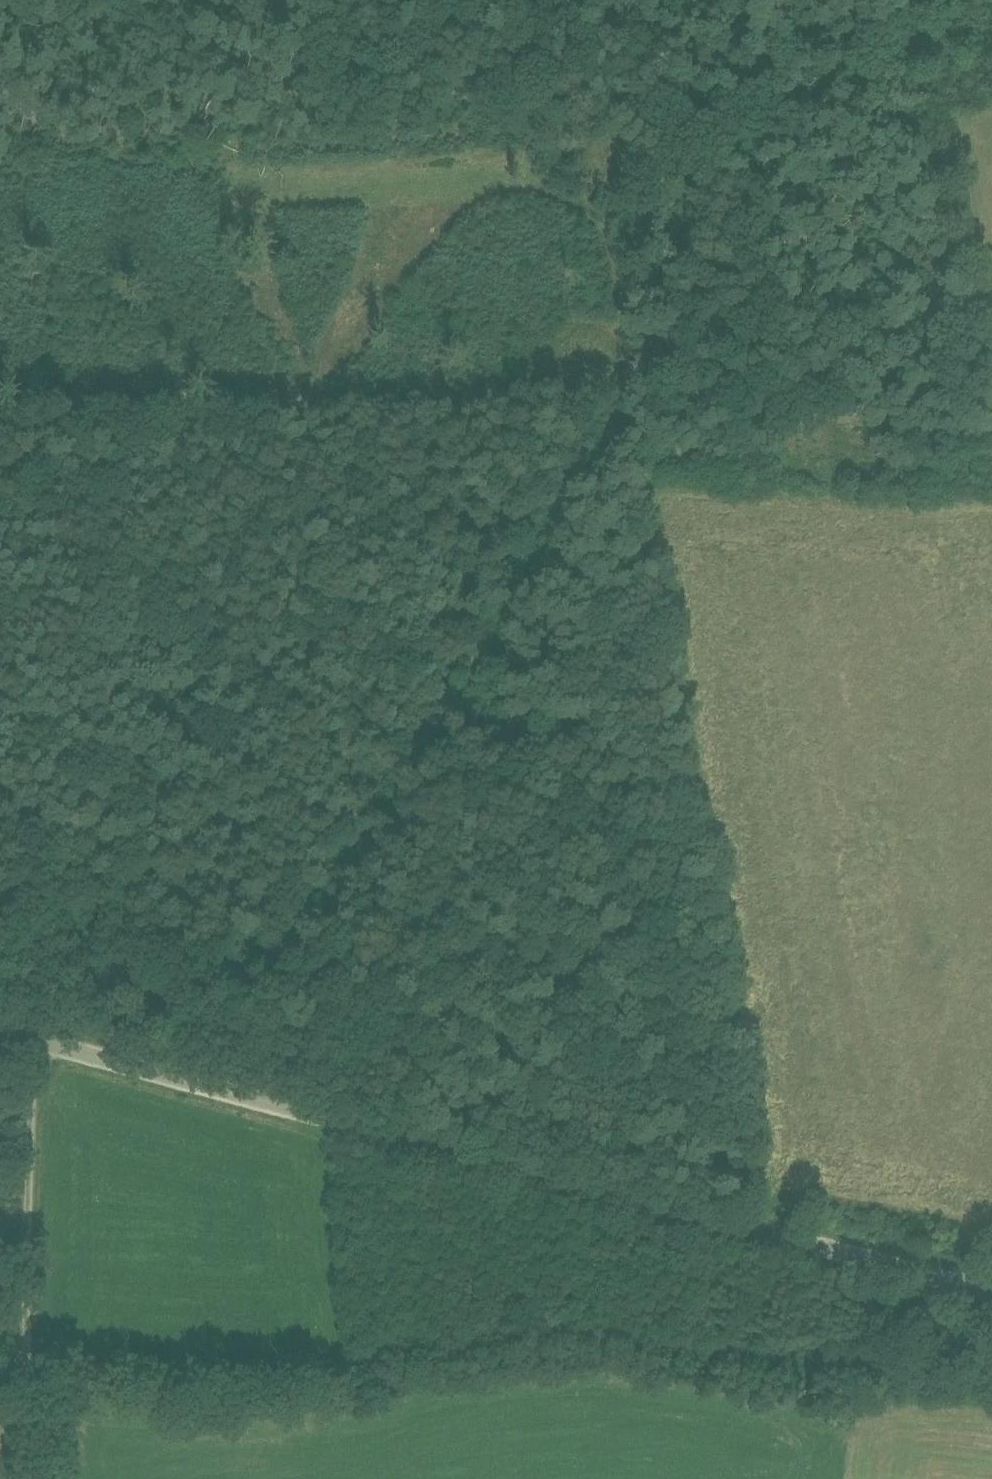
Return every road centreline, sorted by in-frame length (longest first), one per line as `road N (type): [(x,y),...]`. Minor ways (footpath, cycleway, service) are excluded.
road 1 (unclassified): [(991,1294),(0,1036)]
road 2 (track): [(37,1046),(29,1084),(25,1478)]

